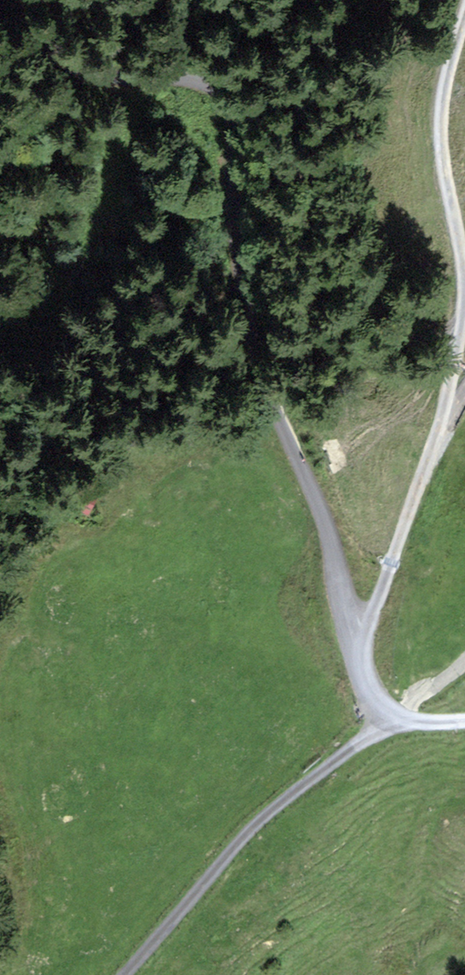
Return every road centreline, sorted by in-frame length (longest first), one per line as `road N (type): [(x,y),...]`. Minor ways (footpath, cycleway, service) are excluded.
road 1 (track): [(25,0),(86,61),(220,94),(234,224),(265,373),(314,498),(362,665)]
road 2 (track): [(464,294),(458,351),(362,665)]
road 3 (track): [(128,974),(266,820),(394,725)]
road 4 (track): [(464,16),(440,155),(464,286)]
road 5 (track): [(362,665),(394,725),(464,720)]

